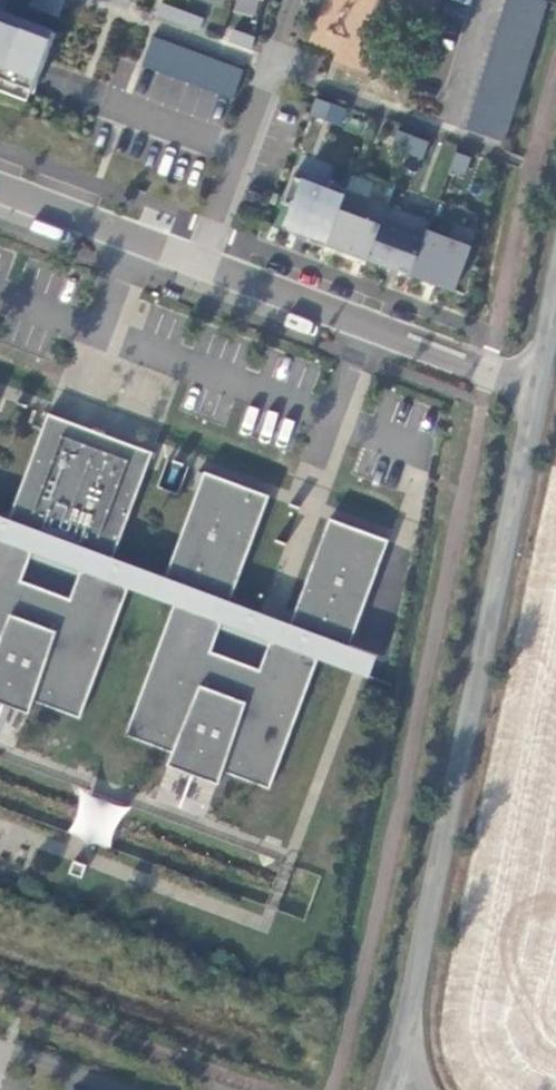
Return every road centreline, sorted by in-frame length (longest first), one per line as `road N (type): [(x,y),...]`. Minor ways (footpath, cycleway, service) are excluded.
road 1 (unclassified): [(539,387),(389,1089)]
road 2 (residential): [(202,266),(539,387)]
road 3 (unclassified): [(299,0),(202,266)]
road 4 (residential): [(0,192),(202,266)]

